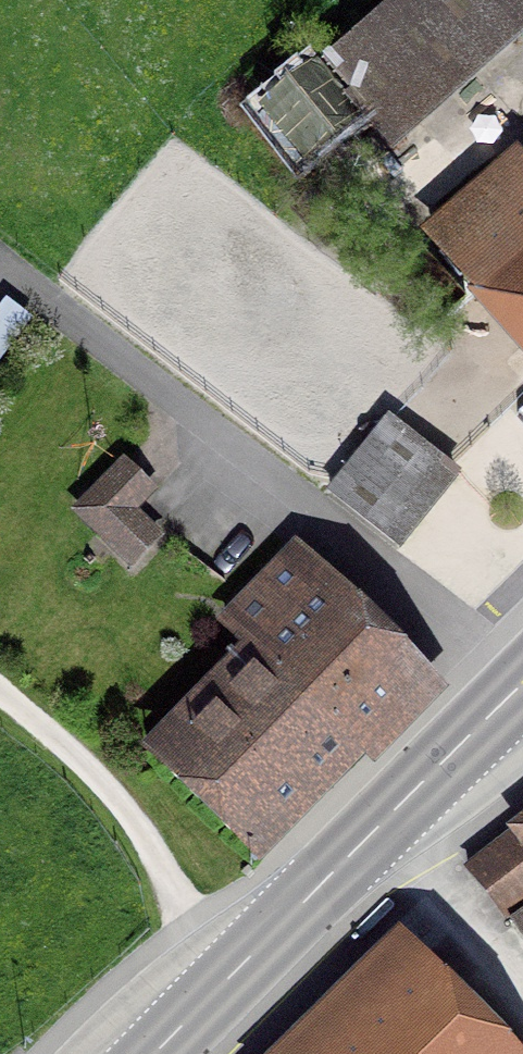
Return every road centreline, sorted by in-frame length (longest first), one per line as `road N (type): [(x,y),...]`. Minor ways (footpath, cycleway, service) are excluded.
road 1 (secondary): [(151,1053),(522,688)]

